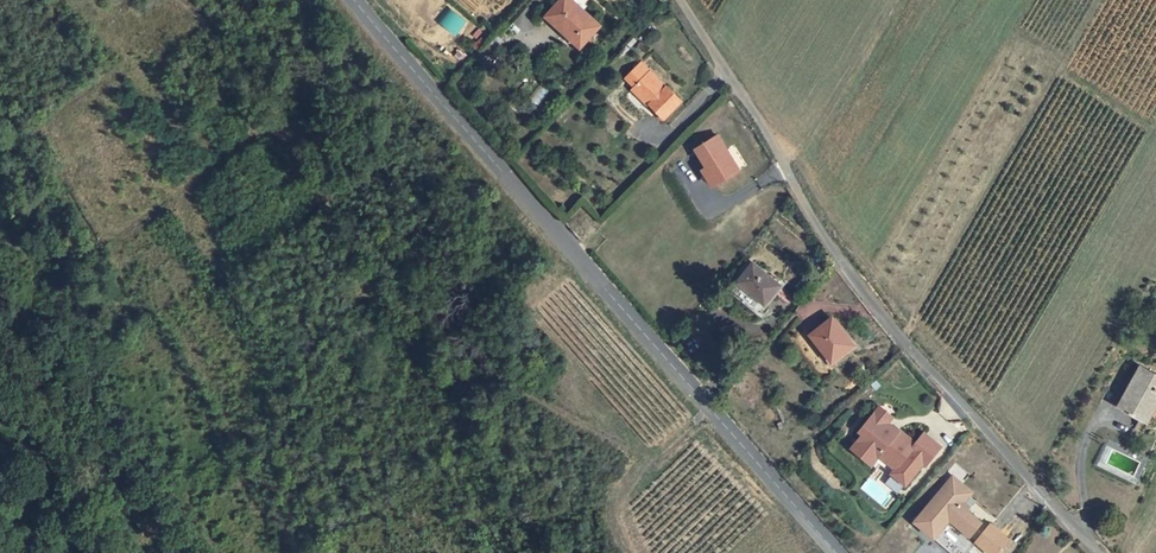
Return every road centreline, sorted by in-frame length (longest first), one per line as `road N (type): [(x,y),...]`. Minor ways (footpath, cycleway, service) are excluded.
road 1 (tertiary): [(357,0),(841,552)]
road 2 (track): [(708,408),(667,447),(648,452),(619,442),(547,405),(399,296),(298,158),(279,108),(207,20)]
road 3 (unclassified): [(680,0),(840,262),(1099,552)]
road 4 (track): [(667,447),(624,497),(636,552)]

